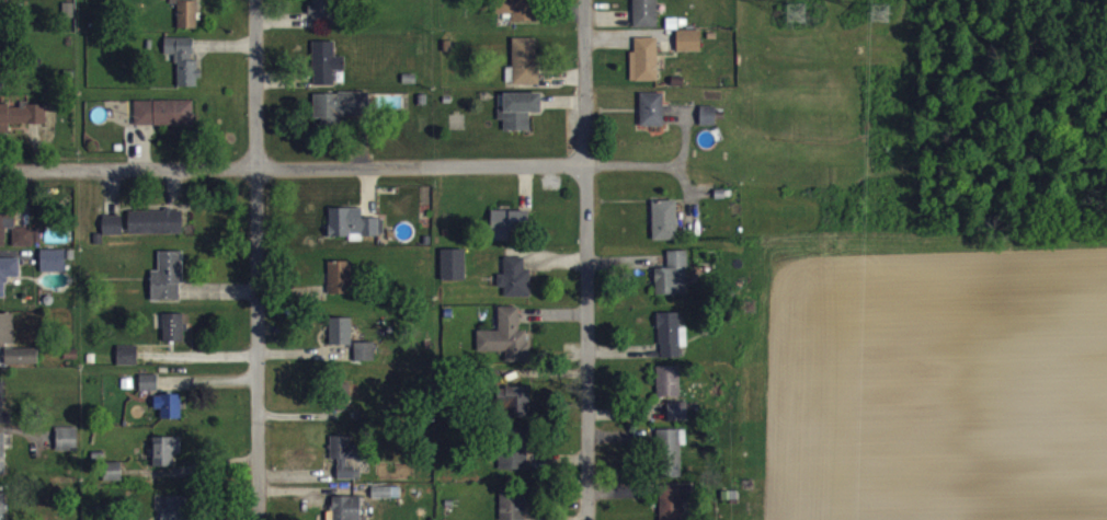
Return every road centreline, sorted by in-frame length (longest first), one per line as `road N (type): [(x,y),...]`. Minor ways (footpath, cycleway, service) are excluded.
road 1 (residential): [(0,170),(584,164)]
road 2 (residential): [(584,0),(589,519)]
road 3 (residential): [(257,0),(262,519)]

